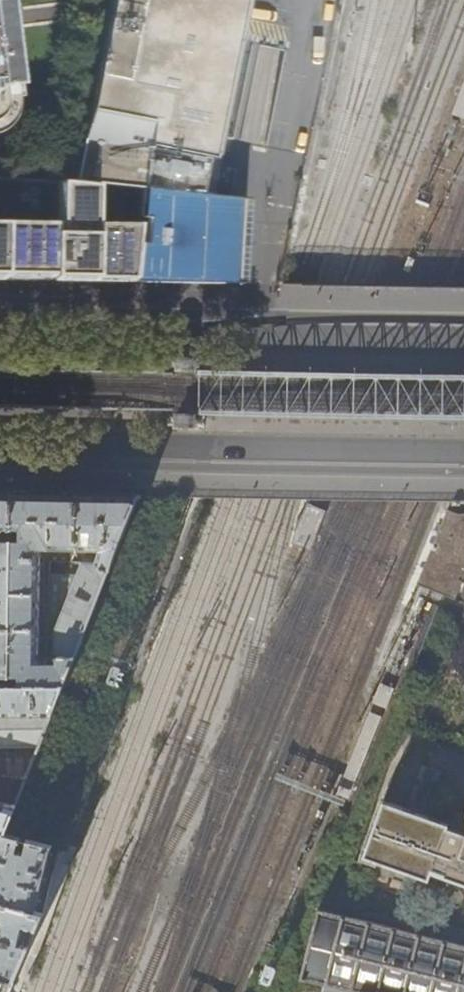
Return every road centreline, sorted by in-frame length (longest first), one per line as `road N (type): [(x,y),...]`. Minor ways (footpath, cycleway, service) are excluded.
road 1 (primary): [(463,333),(0,326)]
road 2 (primary): [(0,452),(463,457)]

